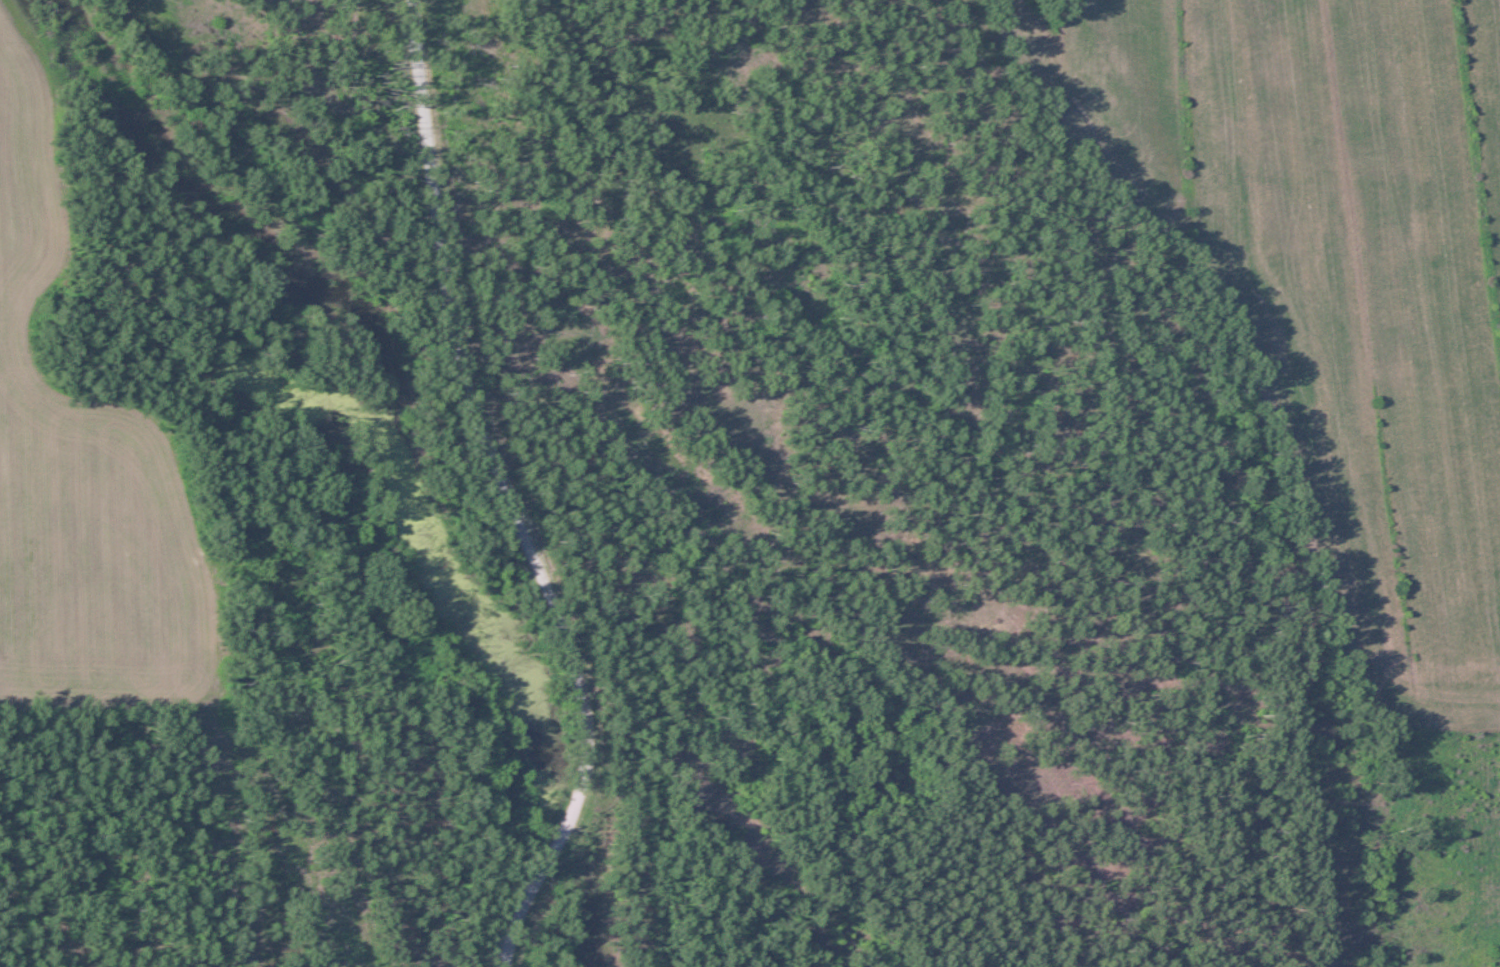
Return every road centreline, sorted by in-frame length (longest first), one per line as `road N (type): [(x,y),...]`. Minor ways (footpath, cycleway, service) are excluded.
road 1 (residential): [(507,966),(522,910),(579,796),(586,724),(561,623),(466,396),(429,162),(414,0)]

